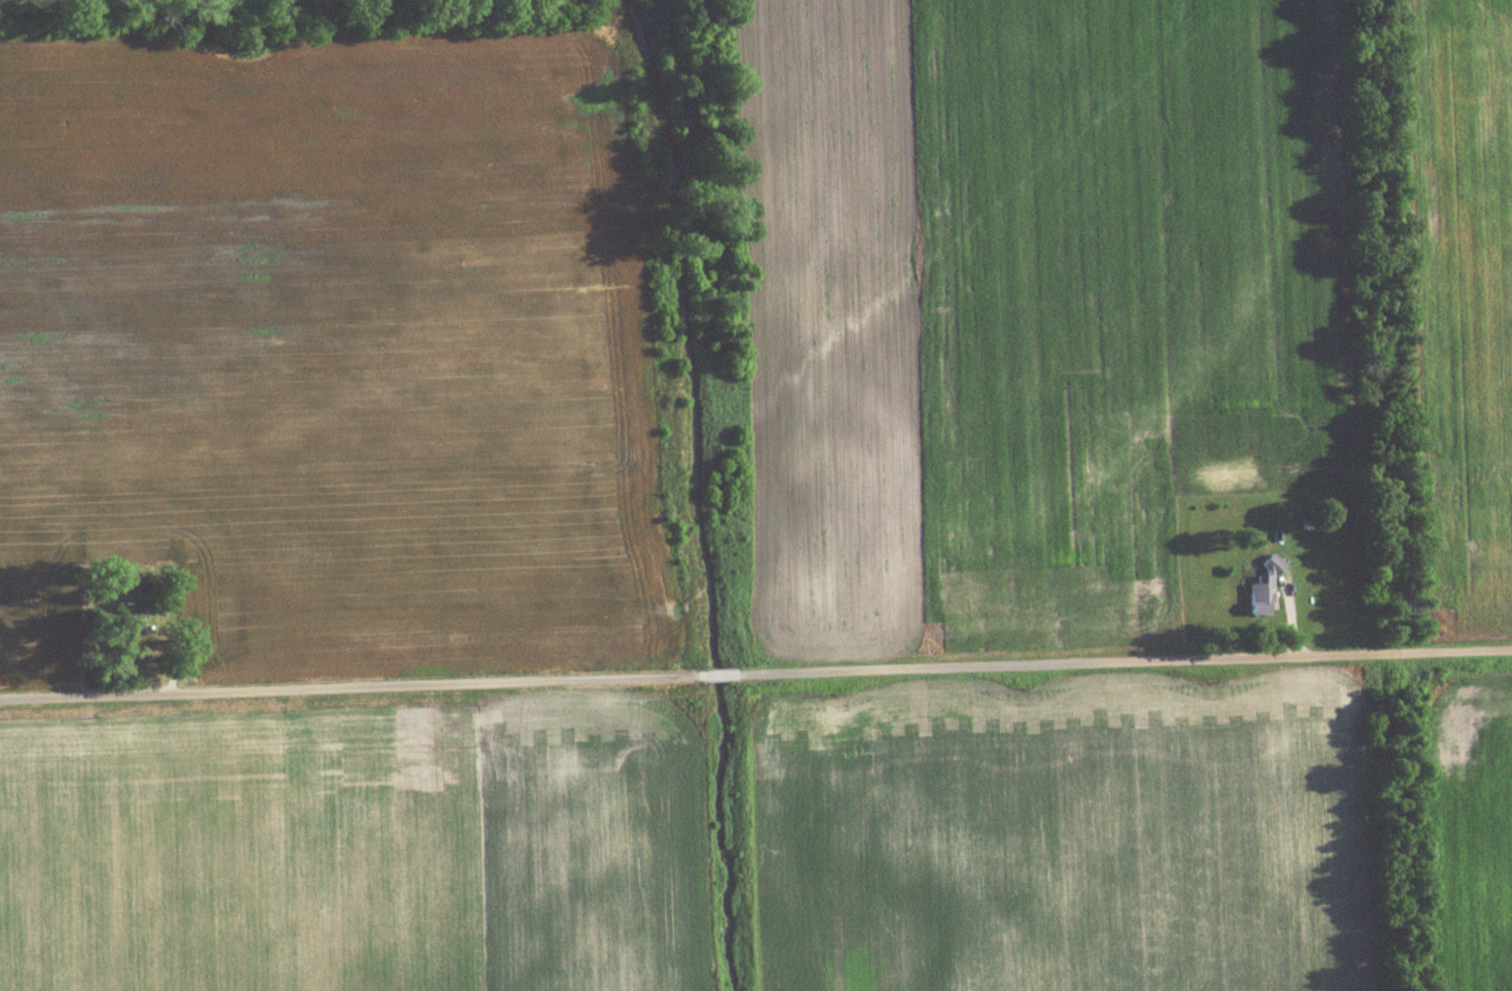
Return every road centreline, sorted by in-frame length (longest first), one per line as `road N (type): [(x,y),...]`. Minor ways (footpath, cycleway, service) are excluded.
road 1 (residential): [(725,675),(1511,652)]
road 2 (residential): [(0,699),(707,675)]

